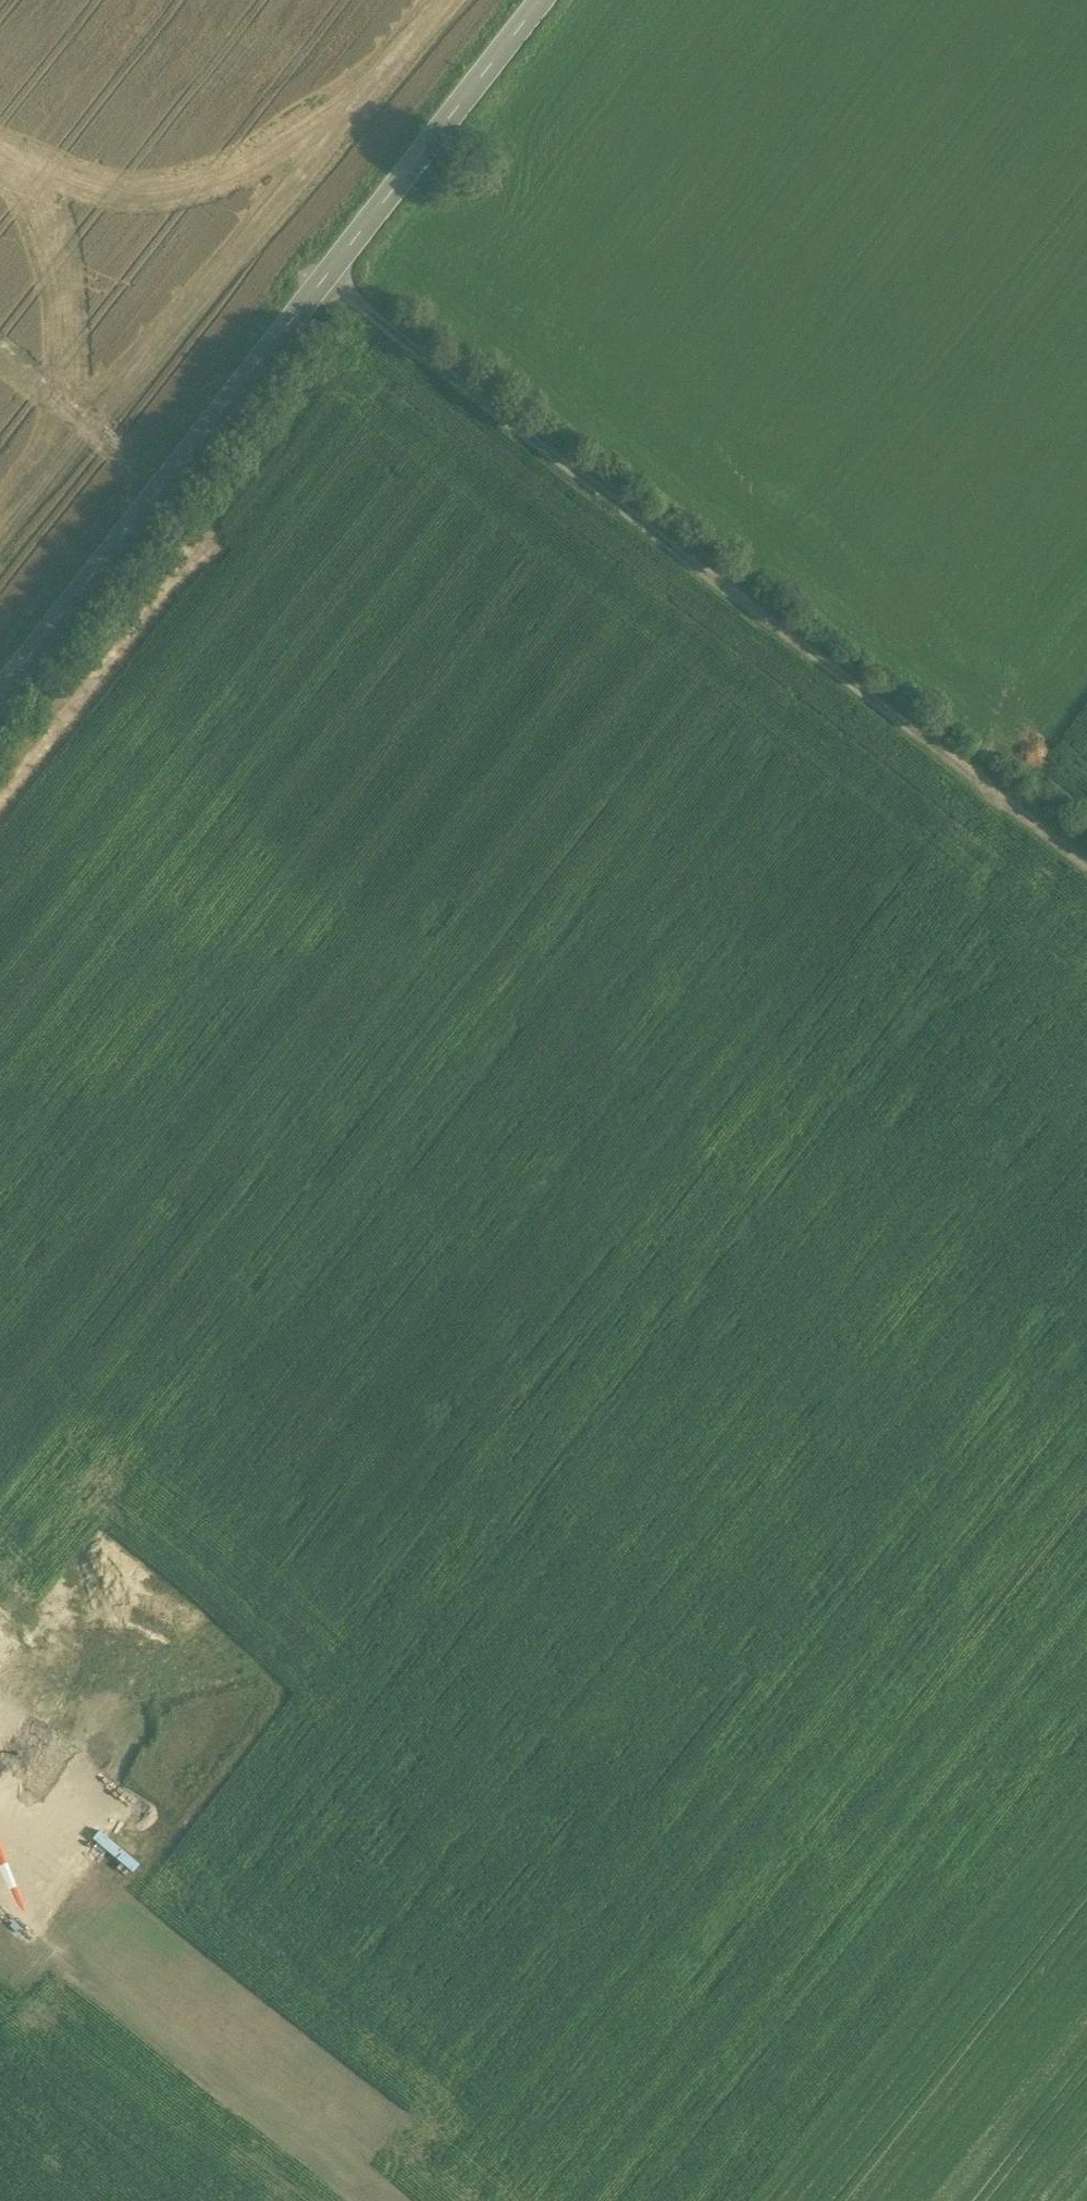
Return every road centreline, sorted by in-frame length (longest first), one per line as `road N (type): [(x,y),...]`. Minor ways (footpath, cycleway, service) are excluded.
road 1 (track): [(323,278),(1086,862)]
road 2 (secondary): [(0,691),(540,0)]

